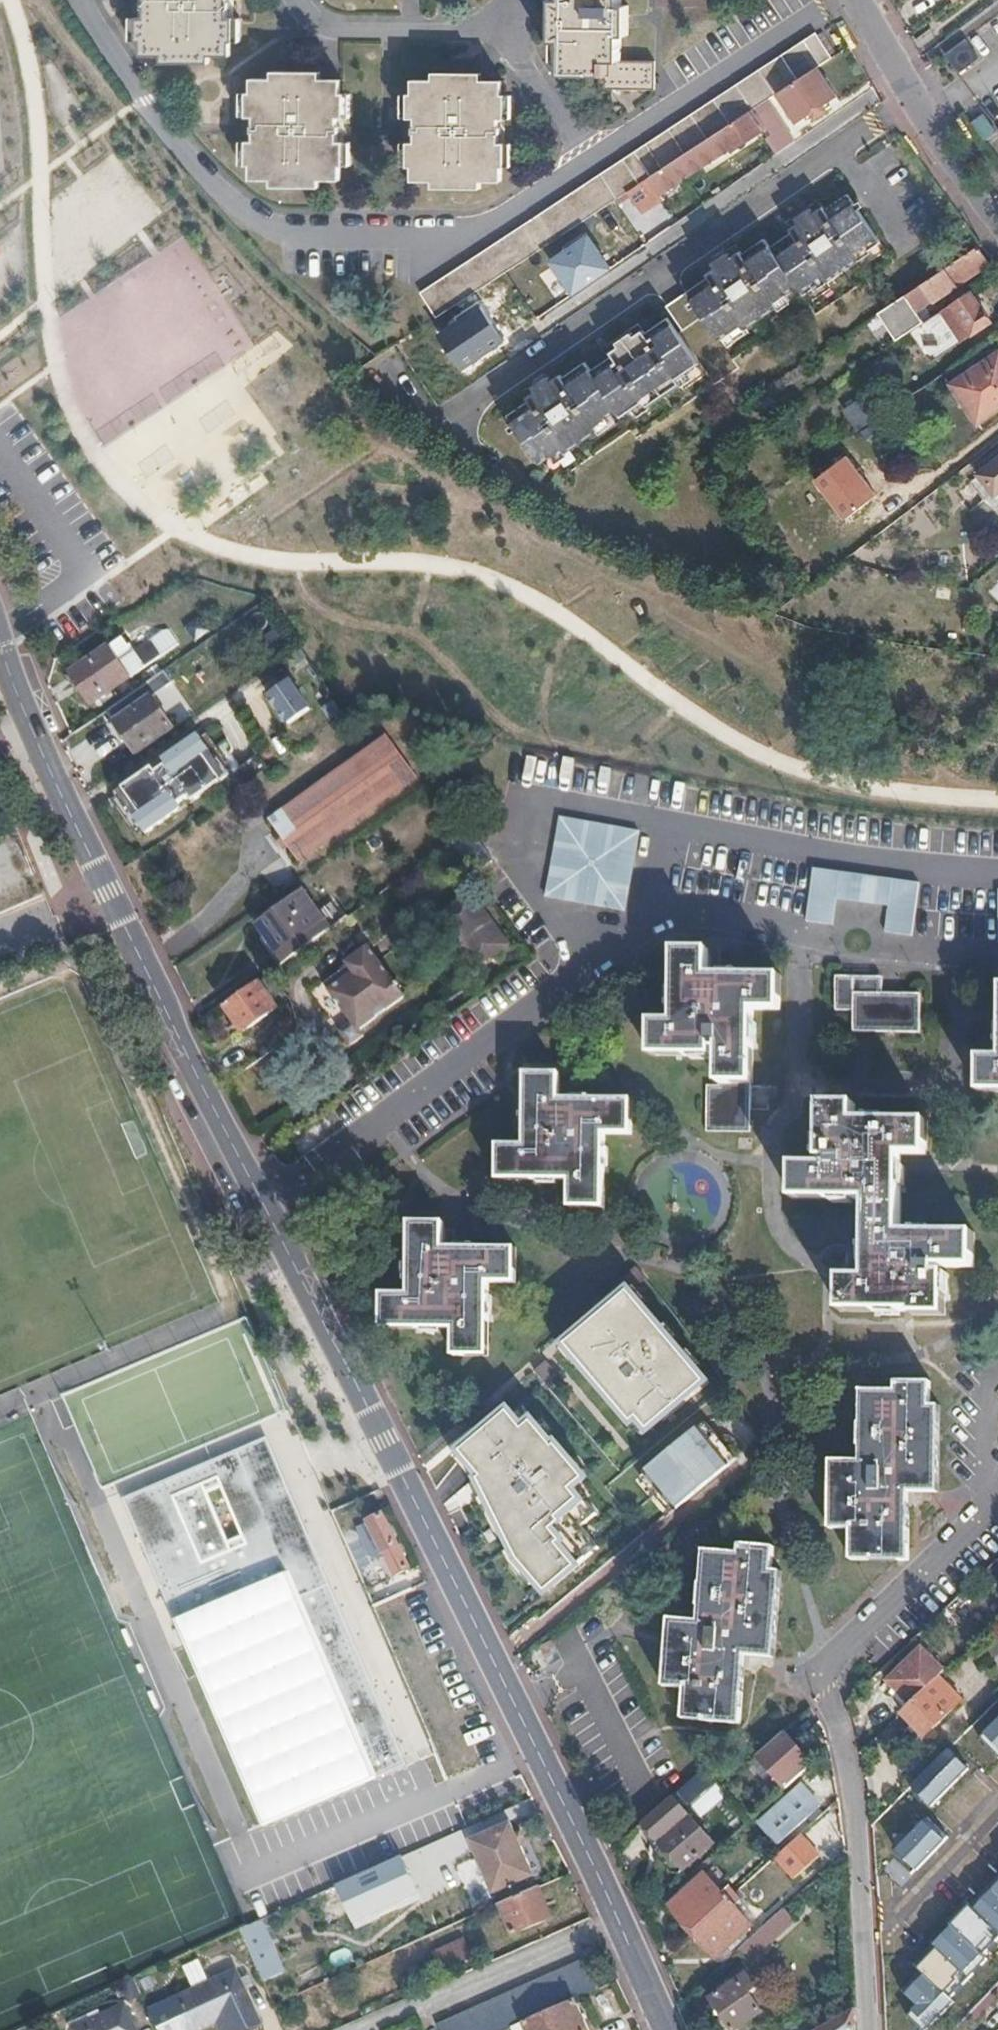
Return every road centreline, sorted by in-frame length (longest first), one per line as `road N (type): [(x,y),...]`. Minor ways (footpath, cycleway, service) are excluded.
road 1 (residential): [(0,643),(128,935),(507,1688),(663,2029)]
road 2 (residential): [(587,163),(477,236),(447,244),(288,240),(239,216),(200,180),(73,0)]
road 3 (residential): [(909,98),(441,420)]
road 4 (residential): [(863,2029),(852,1829),(819,1688),(845,1641)]
road 5 (residential): [(835,0),(587,163)]
road 6 (residential): [(513,36),(373,32),(318,21),(292,0)]
road 7 (residential): [(513,36),(520,73),(587,163)]
road 8 (unclassified): [(923,123),(997,232)]

